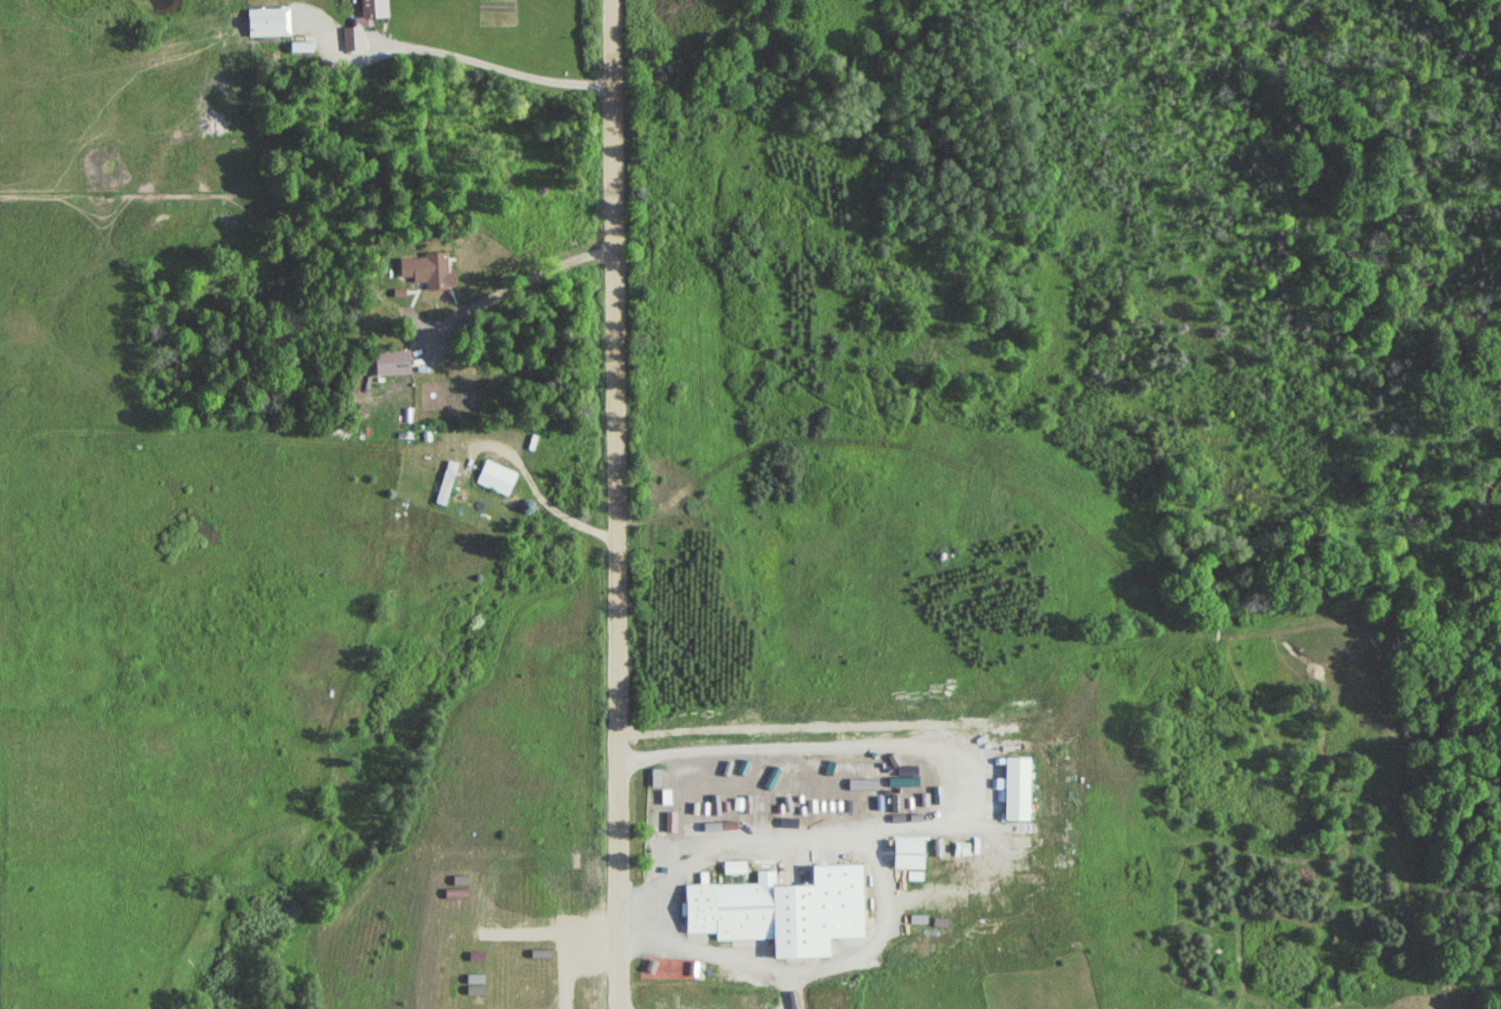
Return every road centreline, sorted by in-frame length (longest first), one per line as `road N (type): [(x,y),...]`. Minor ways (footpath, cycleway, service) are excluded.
road 1 (residential): [(624,1008),(615,0)]

